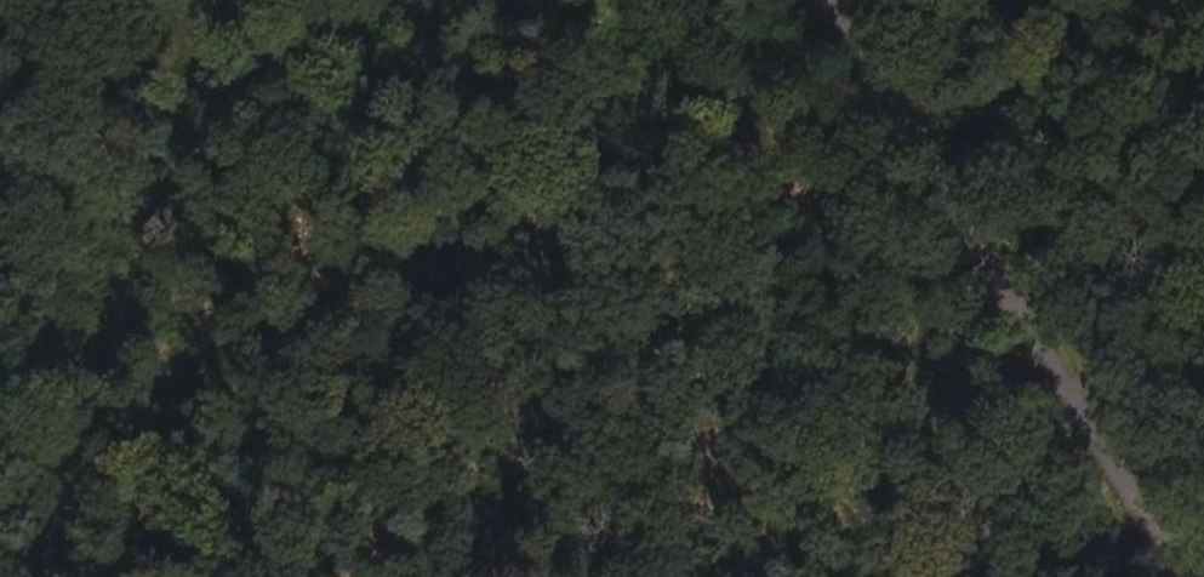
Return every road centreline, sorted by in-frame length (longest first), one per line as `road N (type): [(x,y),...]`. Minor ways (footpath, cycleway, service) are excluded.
road 1 (unclassified): [(1180,576),(813,0)]

